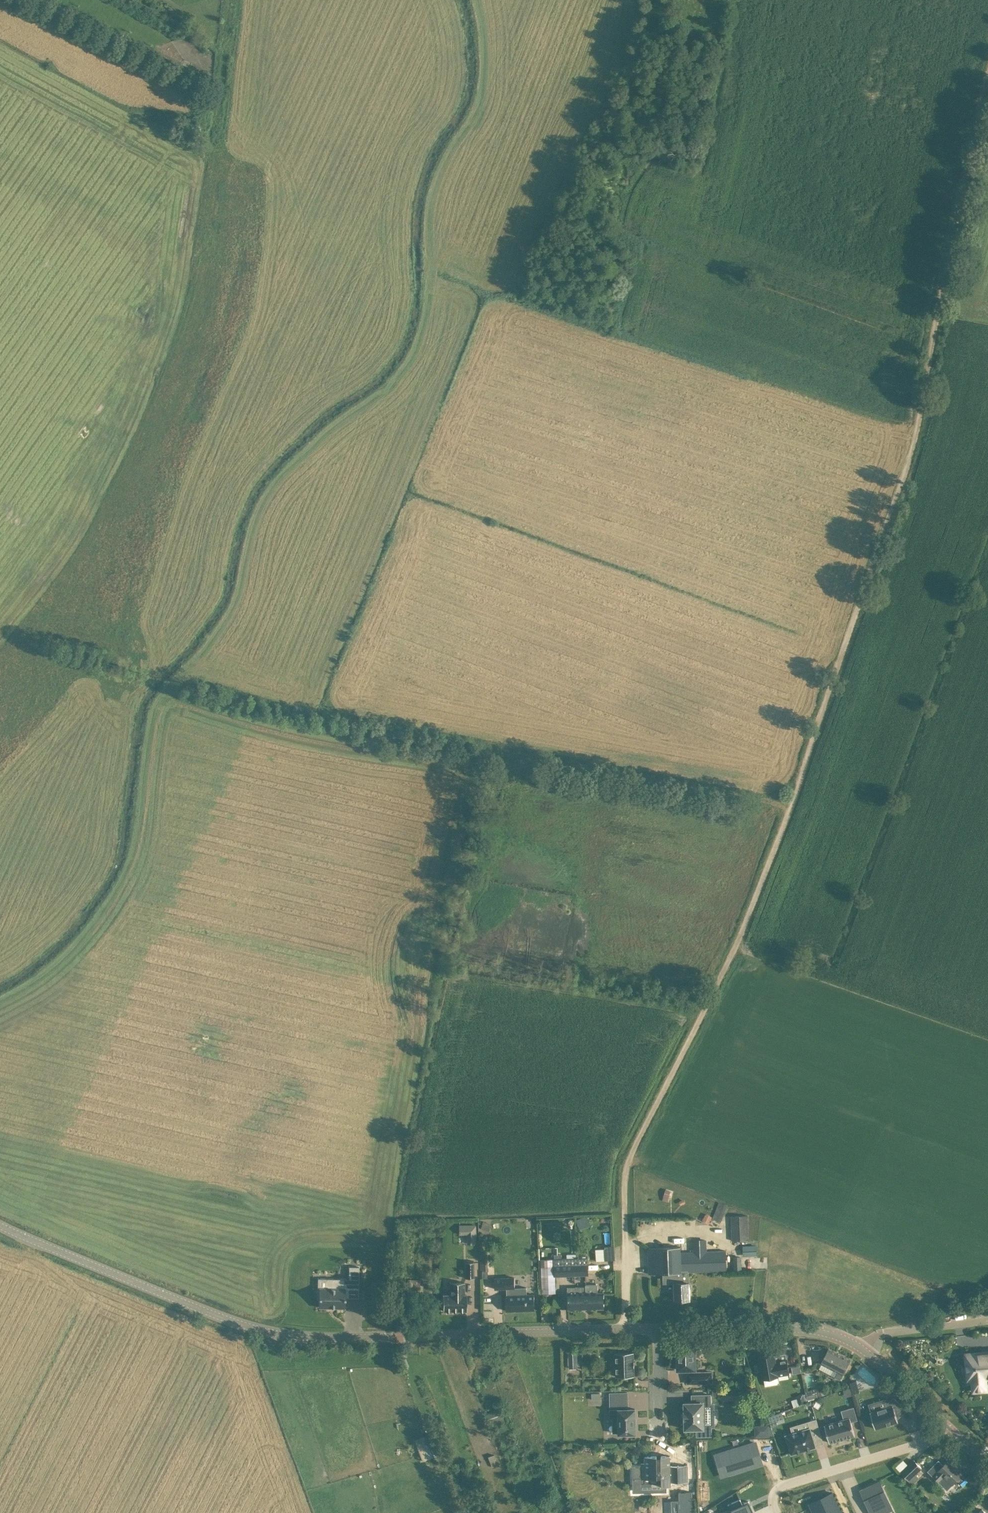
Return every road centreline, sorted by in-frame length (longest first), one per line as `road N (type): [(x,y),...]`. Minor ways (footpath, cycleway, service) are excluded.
road 1 (track): [(987,83),(913,446),(892,510),(747,921),(629,1159),(625,1329)]
road 2 (track): [(476,0),(482,79),(435,182),(425,316),(407,366),(307,450),(264,502),(236,597),(158,701),(145,735),(125,876),(84,935),(0,1000)]
road 3 (tertiary): [(655,1329),(279,1335),(0,1226)]
road 4 (tertiary): [(863,1348),(817,1331),(655,1329)]
road 5 (residential): [(952,1431),(782,1487),(778,1512)]
road 6 (unclassified): [(987,1320),(882,1332),(863,1348)]
road 7 (tertiary): [(952,1431),(863,1348)]

